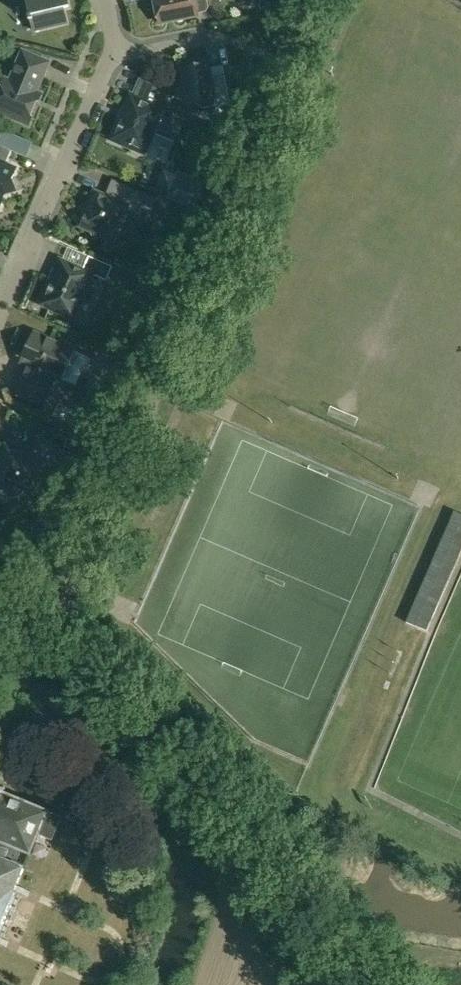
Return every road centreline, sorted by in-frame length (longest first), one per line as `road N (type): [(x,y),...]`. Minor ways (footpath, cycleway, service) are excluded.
road 1 (residential): [(0,313),(115,56)]

